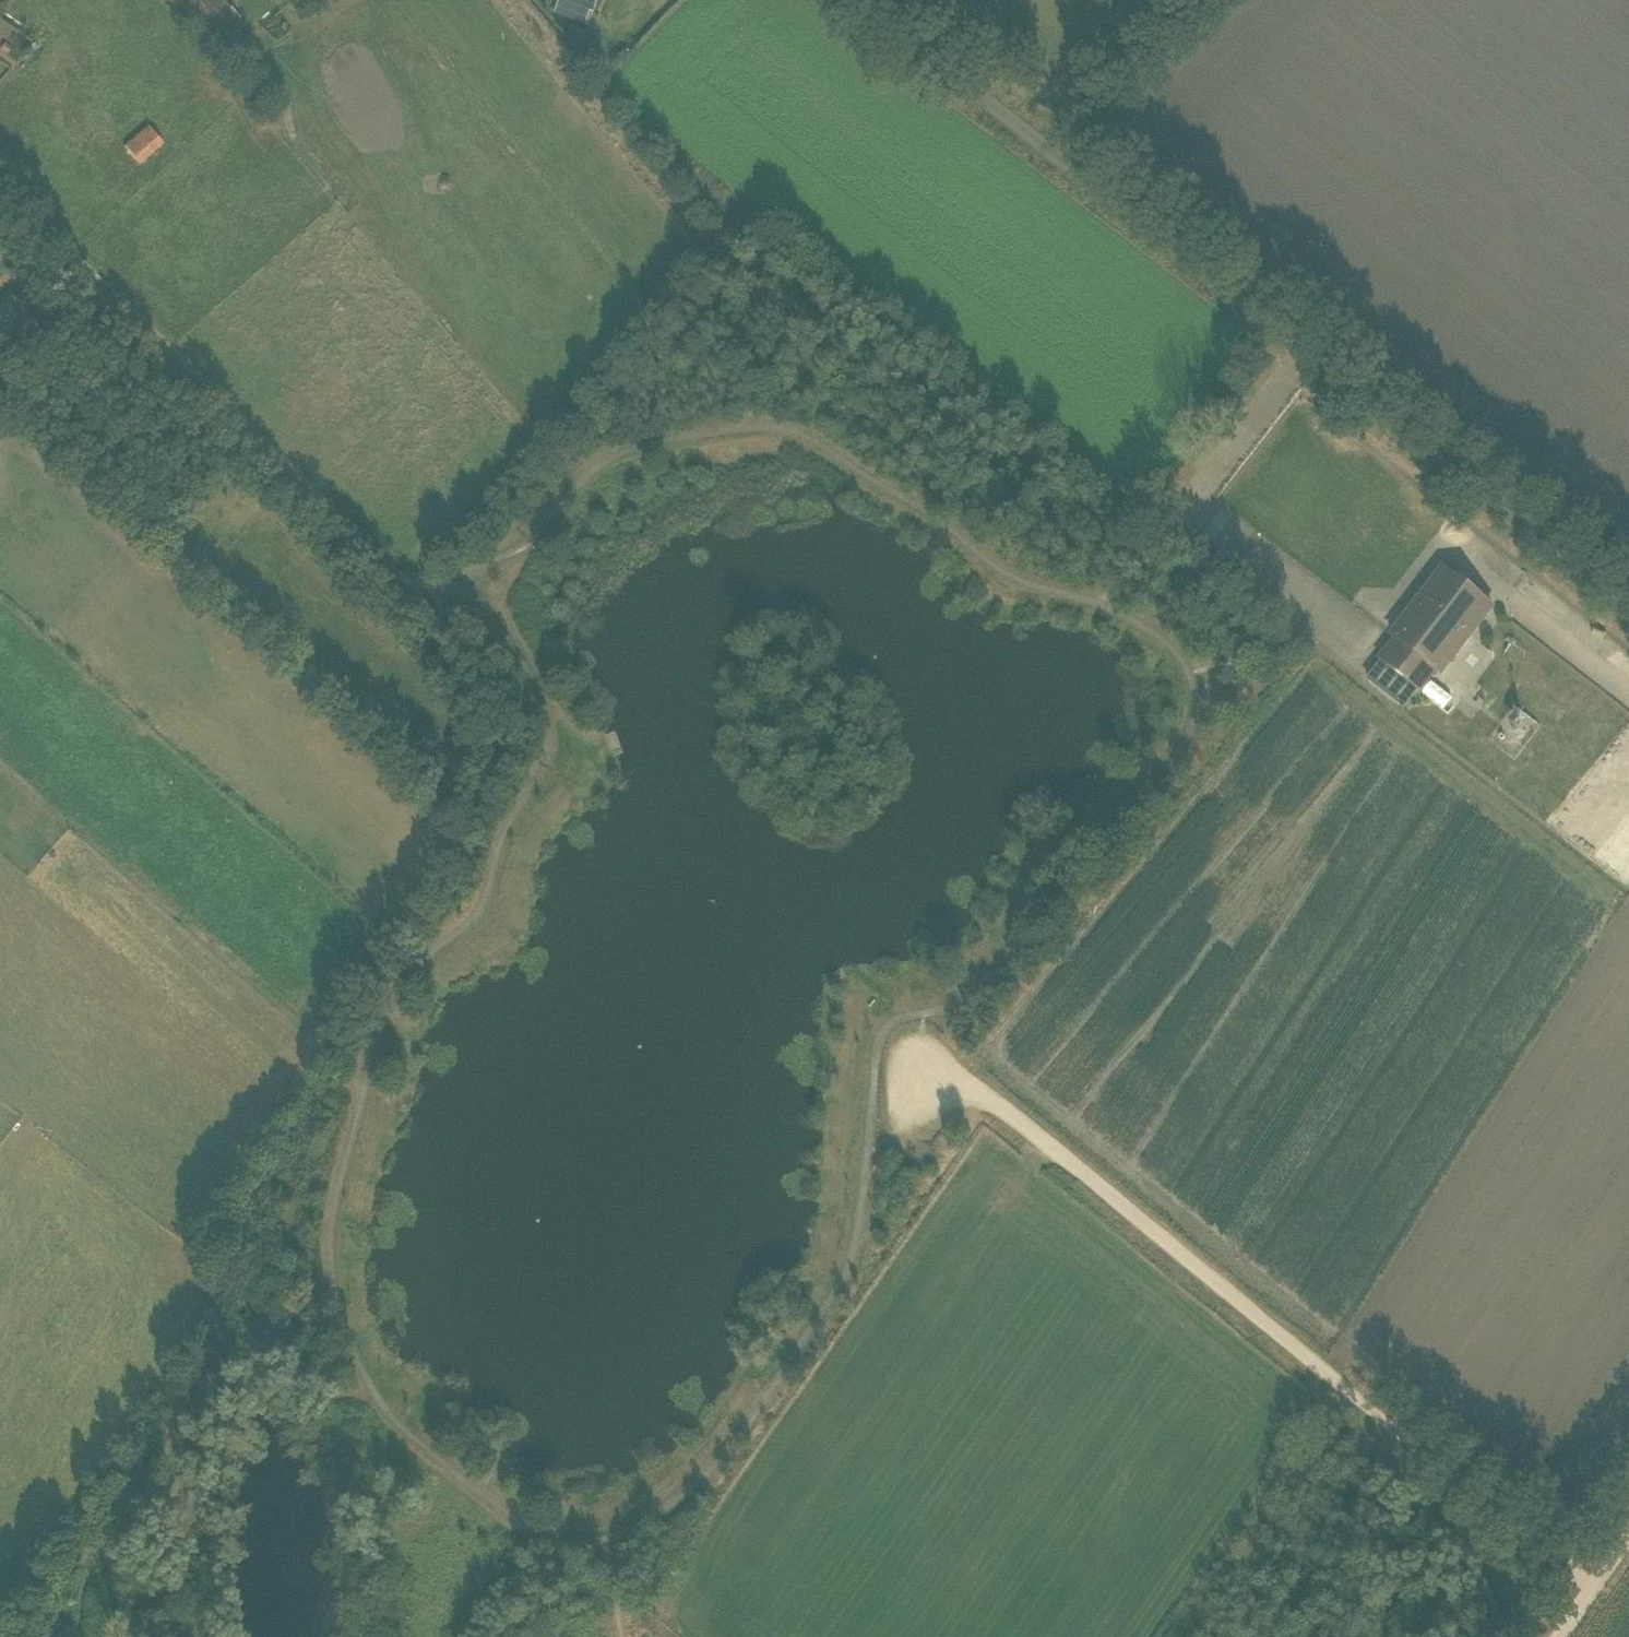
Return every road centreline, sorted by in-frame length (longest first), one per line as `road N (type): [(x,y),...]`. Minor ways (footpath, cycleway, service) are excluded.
road 1 (unclassified): [(1628,601),(859,0)]
road 2 (track): [(881,1033),(969,1086),(1111,1196),(1595,1591)]
road 3 (track): [(468,588),(439,590),(399,577),(0,188)]

